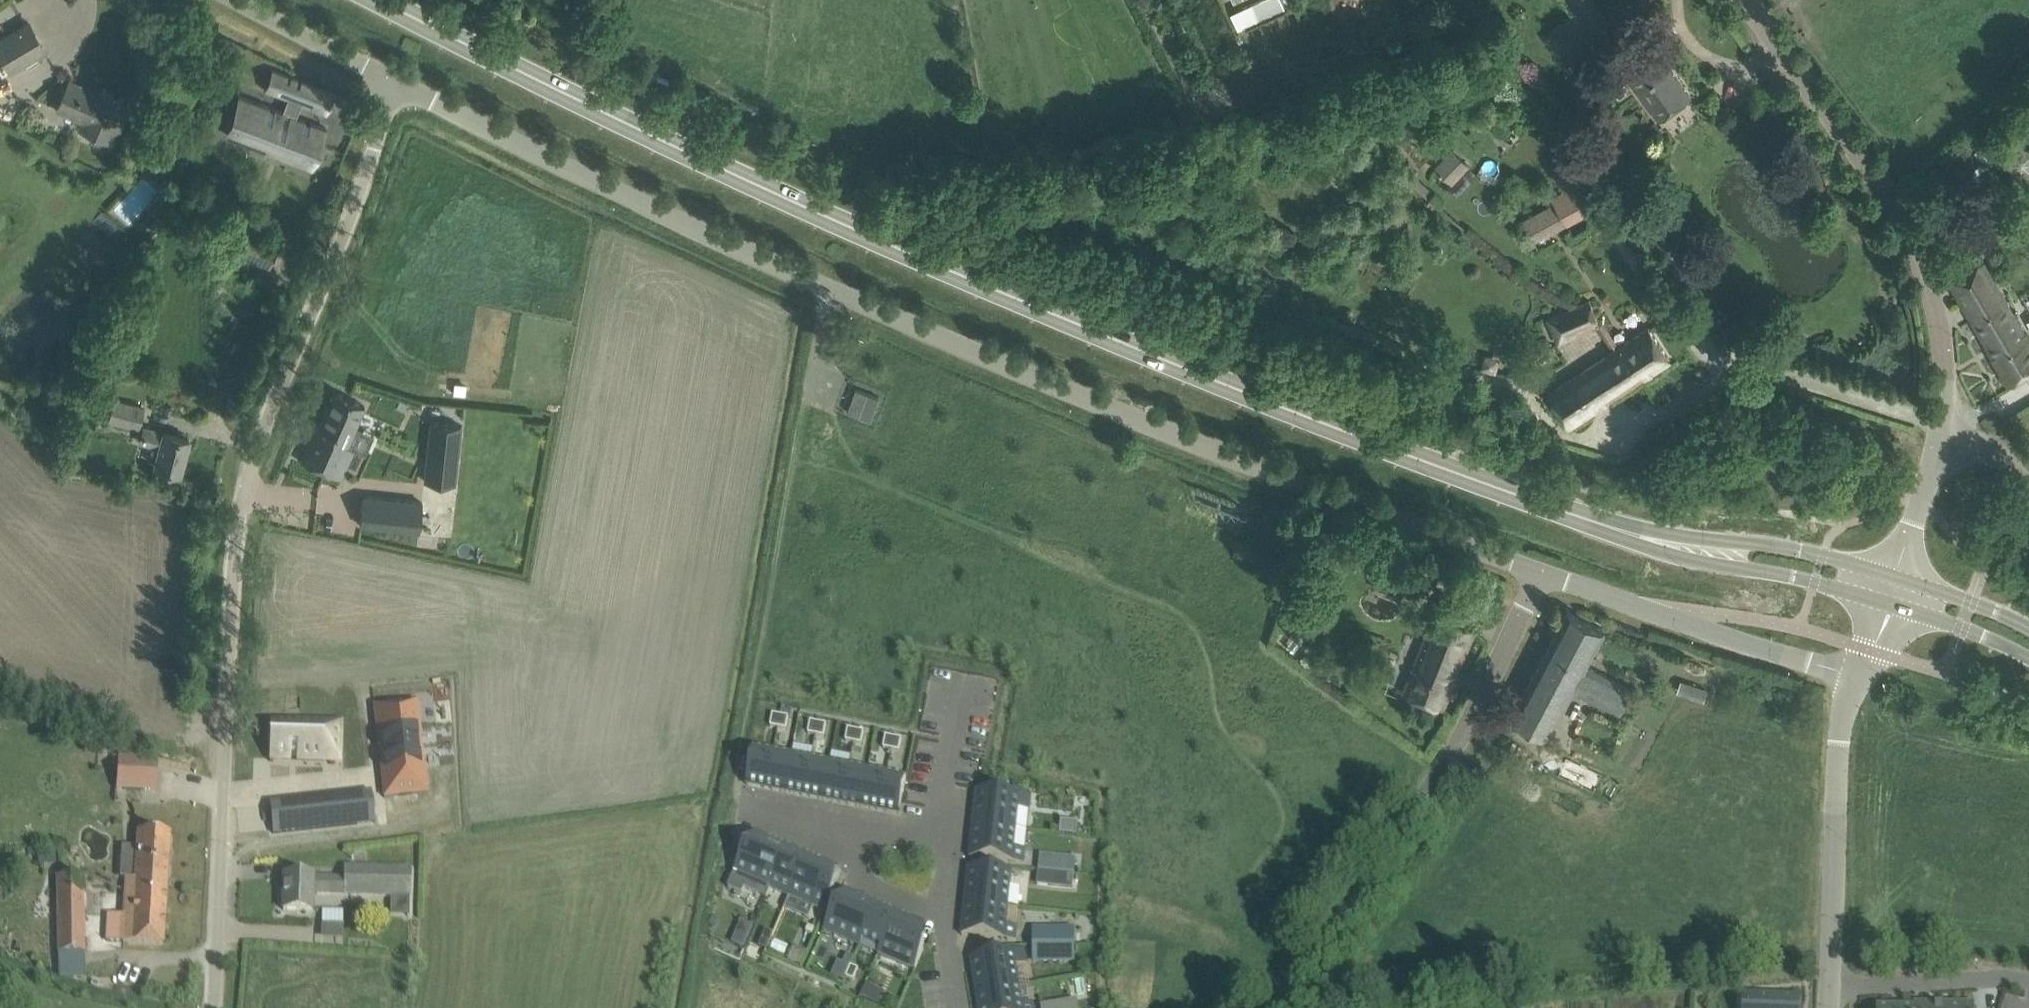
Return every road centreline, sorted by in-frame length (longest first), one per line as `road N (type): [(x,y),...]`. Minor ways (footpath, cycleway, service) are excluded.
road 1 (secondary): [(1675,544),(1545,504),(1134,349),(784,198),(376,0)]
road 2 (unclassified): [(1537,571),(1246,465),(938,336),(597,184),(400,83)]
road 3 (unclassified): [(223,797),(236,526),(253,454),(400,83)]
road 4 (residential): [(1262,1007),(1457,746),(1537,571)]
road 5 (unclassified): [(1943,419),(1936,310),(1911,236),(1748,0)]
road 6 (residential): [(1856,677),(1842,743),(1830,1007)]
road 7 (unclassified): [(1792,658),(1537,571)]
road 8 (residential): [(1943,419),(1701,345)]
road 9 (secondary): [(1894,579),(1765,544),(1675,544)]
road 10 (secondary): [(1675,544),(1888,605)]
road 11 (unclassified): [(206,1007),(223,797)]
road 12 (residential): [(739,804),(935,858)]
road 13 (residential): [(964,676),(935,858)]
road 14 (unclassified): [(400,83),(238,0)]
road 15 (residential): [(935,858),(963,1007)]
road 16 (secondary): [(1888,605),(2028,658)]
road 17 (unclassified): [(1894,579),(1939,439)]
road 18 (secondary): [(2028,628),(1894,579)]
road 19 (residential): [(356,785),(223,797)]

